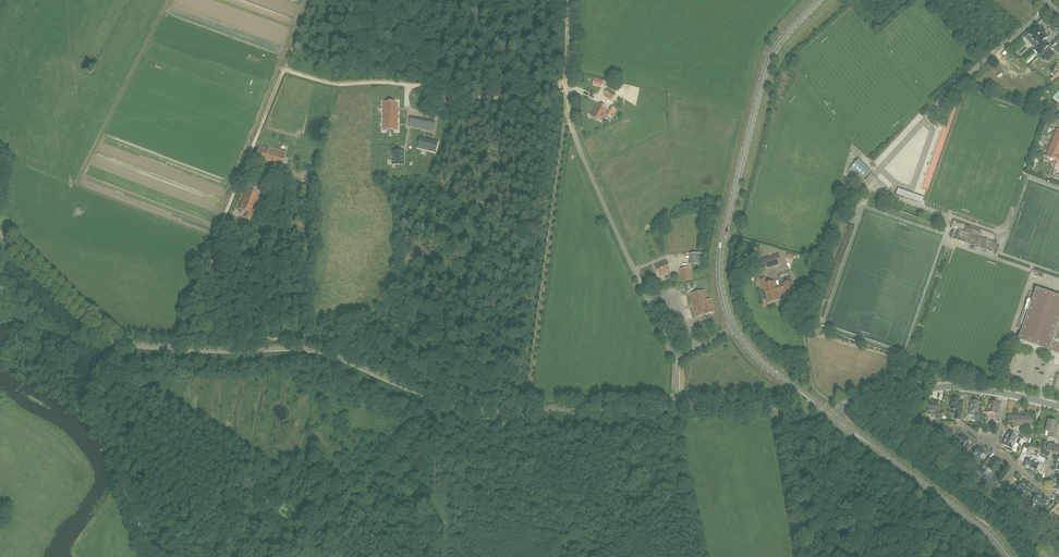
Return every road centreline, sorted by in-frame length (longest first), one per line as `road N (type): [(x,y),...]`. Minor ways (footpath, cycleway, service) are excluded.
road 1 (unclassified): [(676,408),(481,410),(314,349),(128,344),(0,234)]
road 2 (unclassified): [(676,362),(574,134),(571,0)]
road 3 (primary): [(734,327),(720,284),(721,249),(762,83),(782,40),(820,0)]
road 4 (track): [(284,69),(218,233),(194,348)]
road 5 (track): [(284,69),(341,84),(440,83),(482,98),(568,89)]
road 6 (track): [(118,340),(95,409),(155,556)]
road 7 (primary): [(1008,556),(987,532),(835,418)]
road 8 (residential): [(923,122),(1048,7)]
road 9 (residential): [(995,495),(913,433),(904,393)]
road 10 (primary): [(835,418),(761,362),(734,327)]

